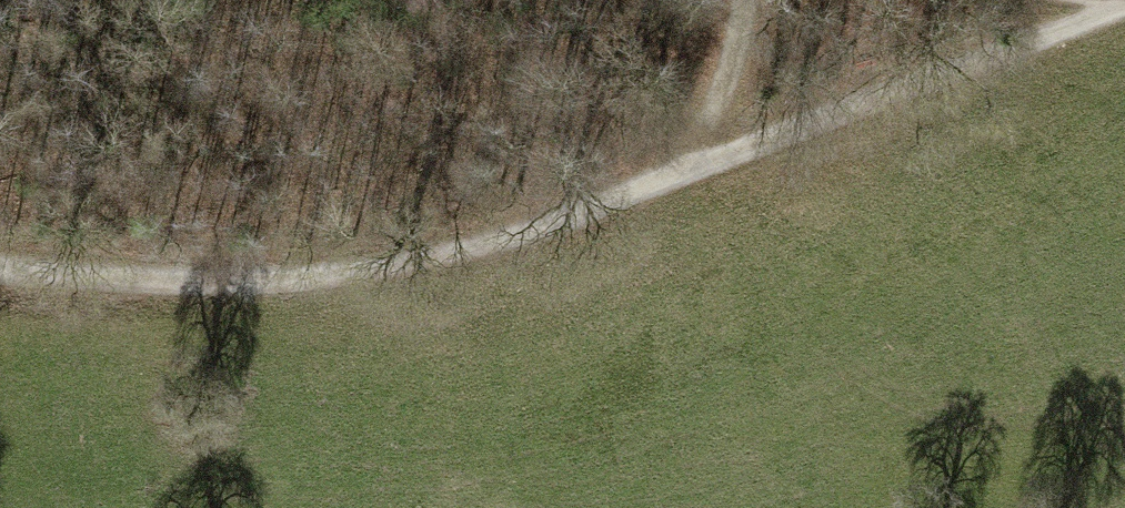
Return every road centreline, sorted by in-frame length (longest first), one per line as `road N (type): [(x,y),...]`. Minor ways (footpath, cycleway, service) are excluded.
road 1 (track): [(654,189),(534,231),(387,262),(217,272),(0,262)]
road 2 (track): [(1124,6),(654,189)]
road 3 (track): [(748,0),(719,95),(654,189)]

